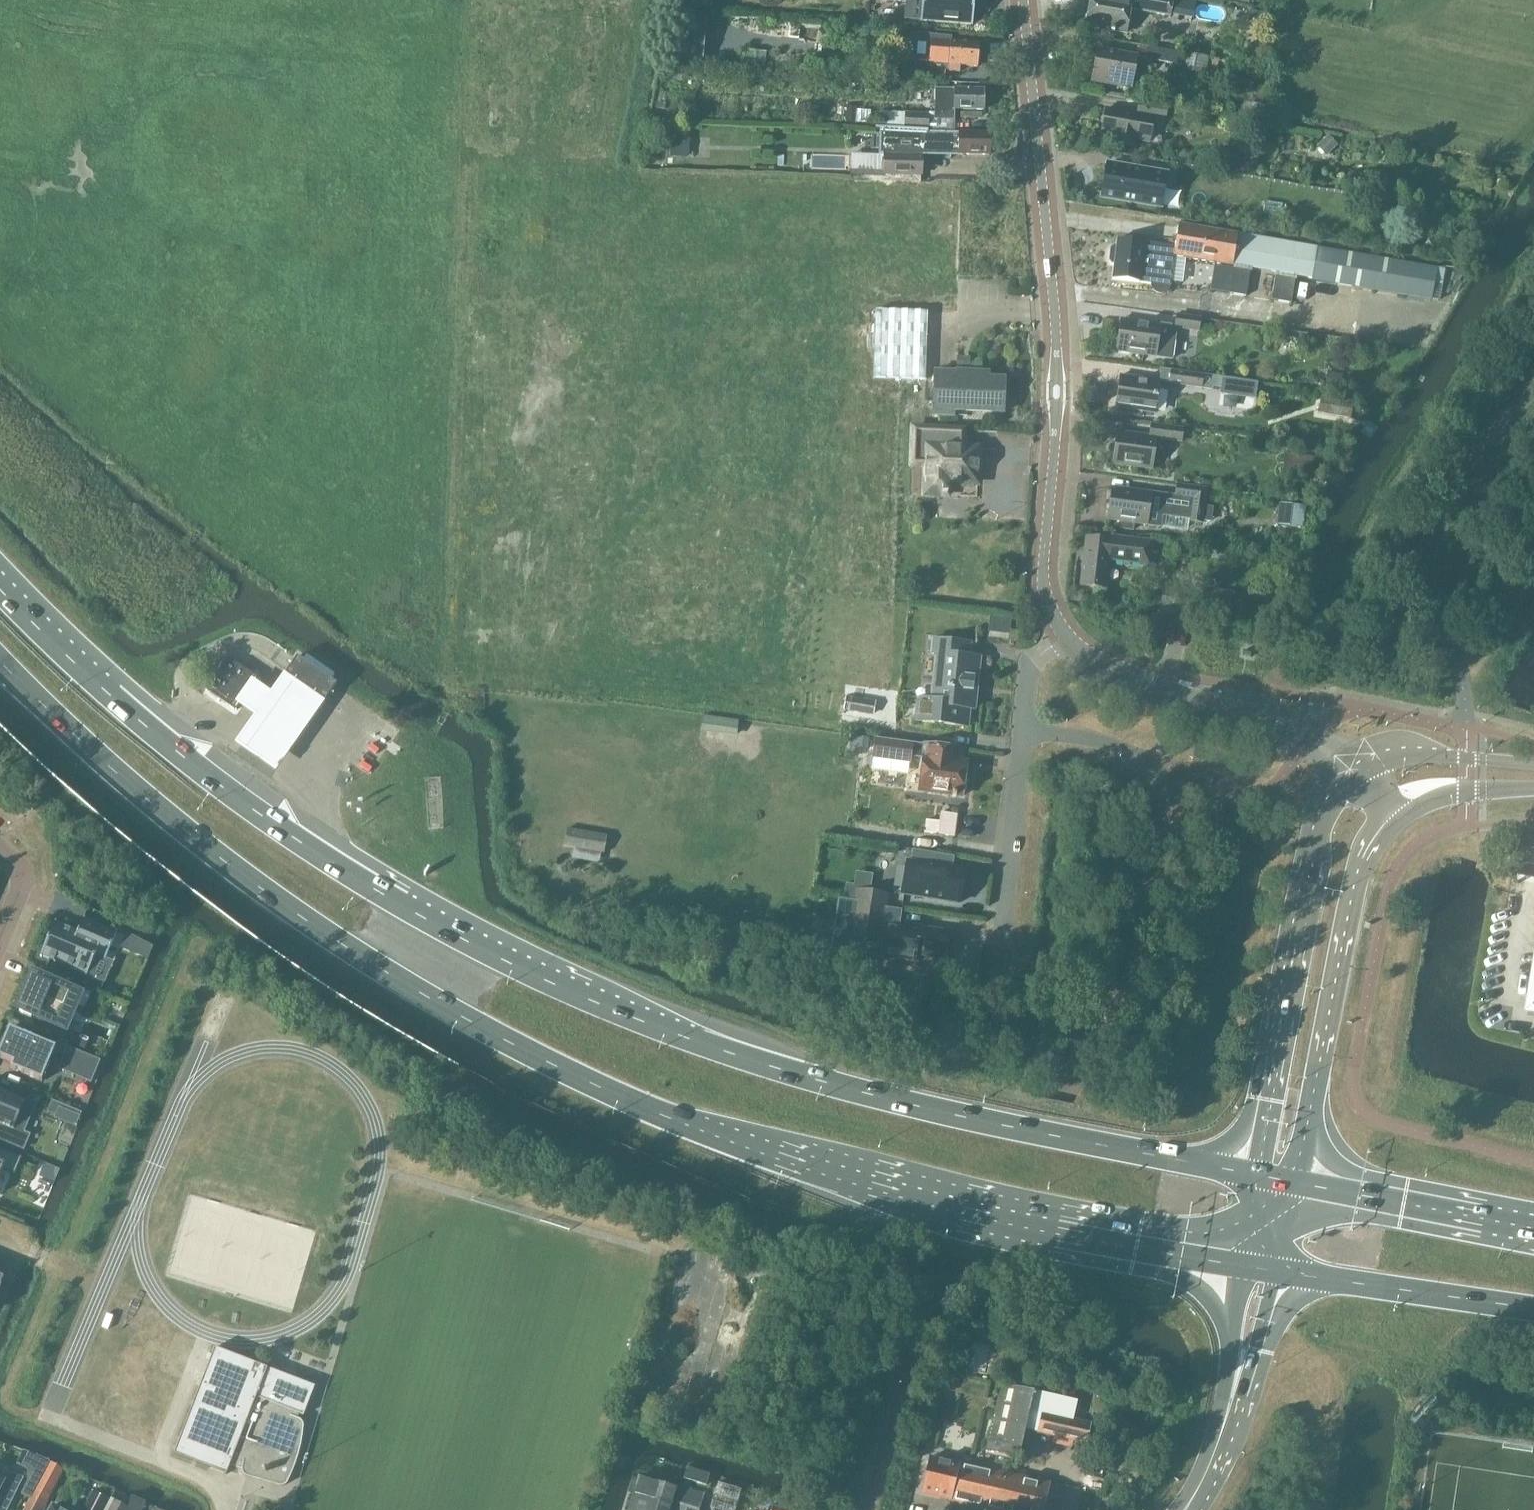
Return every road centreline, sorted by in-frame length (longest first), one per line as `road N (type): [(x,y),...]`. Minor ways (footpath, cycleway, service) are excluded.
road 1 (trunk): [(1253,1175),(849,1089),(714,1048),(548,983),(299,843),(108,693),(0,583)]
road 2 (trunk): [(0,661),(139,794),(260,888),(522,1049),(684,1126),(934,1199),(1239,1264)]
road 3 (tertiary): [(1058,627),(1043,576),(1055,310),(1024,0)]
road 4 (track): [(1021,744),(661,688),(448,683)]
road 5 (tertiary): [(1357,774),(1329,809),(1253,1175)]
road 6 (tertiary): [(1297,1183),(1361,860),(1392,819)]
road 7 (tertiary): [(1357,774),(1310,742),(1120,678),(1075,651),(1058,627)]
road 8 (residential): [(998,944),(1030,668),(1058,627)]
road 9 (trunk): [(1281,1273),(1533,1309)]
road 10 (trunk): [(1533,1230),(1297,1183)]
road 11 (tertiary): [(1216,1458),(1235,1429),(1281,1273)]
road 12 (tertiary): [(1239,1264),(1216,1458)]
road 13 (unclassified): [(1533,765),(1430,757),(1357,774)]
road 14 (unclassified): [(1392,819),(1456,794),(1533,789)]

